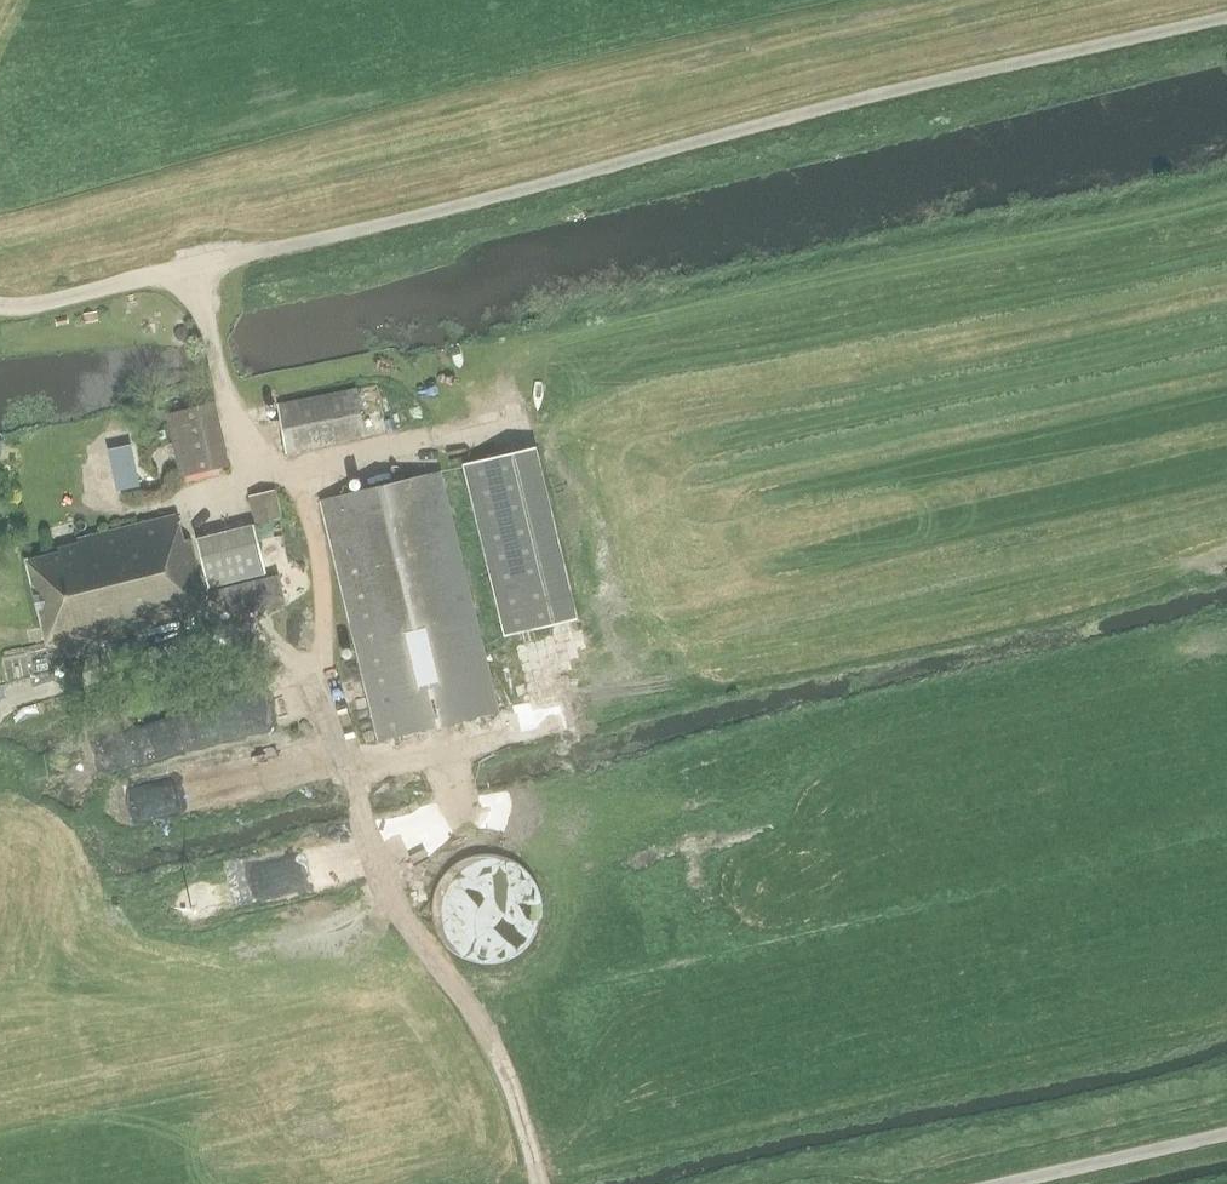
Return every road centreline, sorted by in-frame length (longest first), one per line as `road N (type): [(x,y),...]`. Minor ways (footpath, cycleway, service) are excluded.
road 1 (unclassified): [(0,304),(57,300),(476,202),(886,93),(1226,17)]
road 2 (track): [(301,469),(323,575),(326,695),(372,841),(416,945),(498,1056),(542,1183)]

